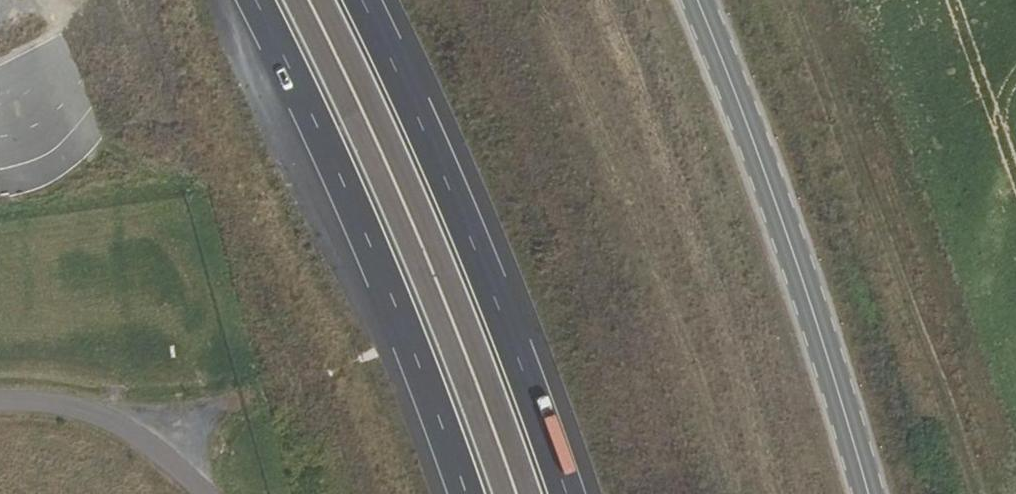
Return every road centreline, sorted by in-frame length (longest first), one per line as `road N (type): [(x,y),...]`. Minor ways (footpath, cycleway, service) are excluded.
road 1 (trunk): [(247,0),(463,493)]
road 2 (trunk): [(576,493),(456,192),(367,0)]
road 3 (secondary): [(870,493),(784,212),(701,0)]

